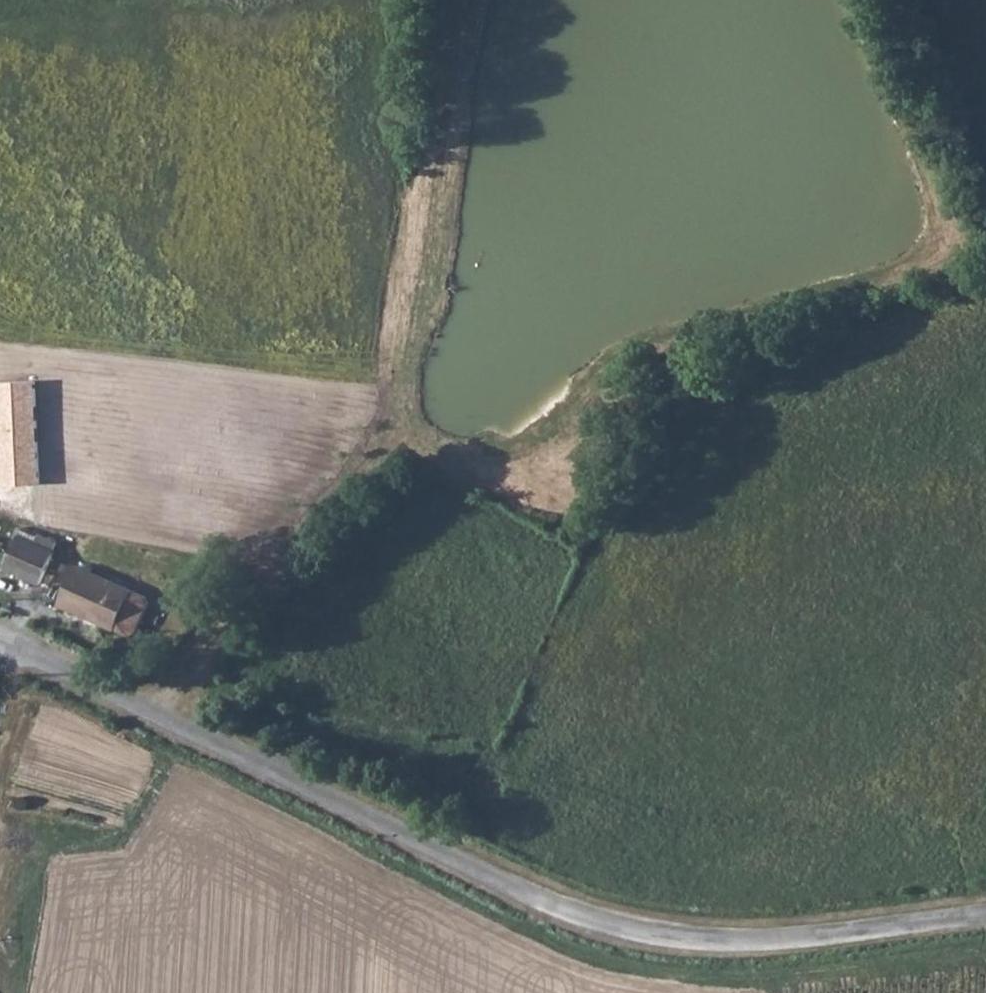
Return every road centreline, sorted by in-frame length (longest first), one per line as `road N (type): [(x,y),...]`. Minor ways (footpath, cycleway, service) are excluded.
road 1 (unclassified): [(985,920),(754,946),(660,939),(572,912),(0,644)]

